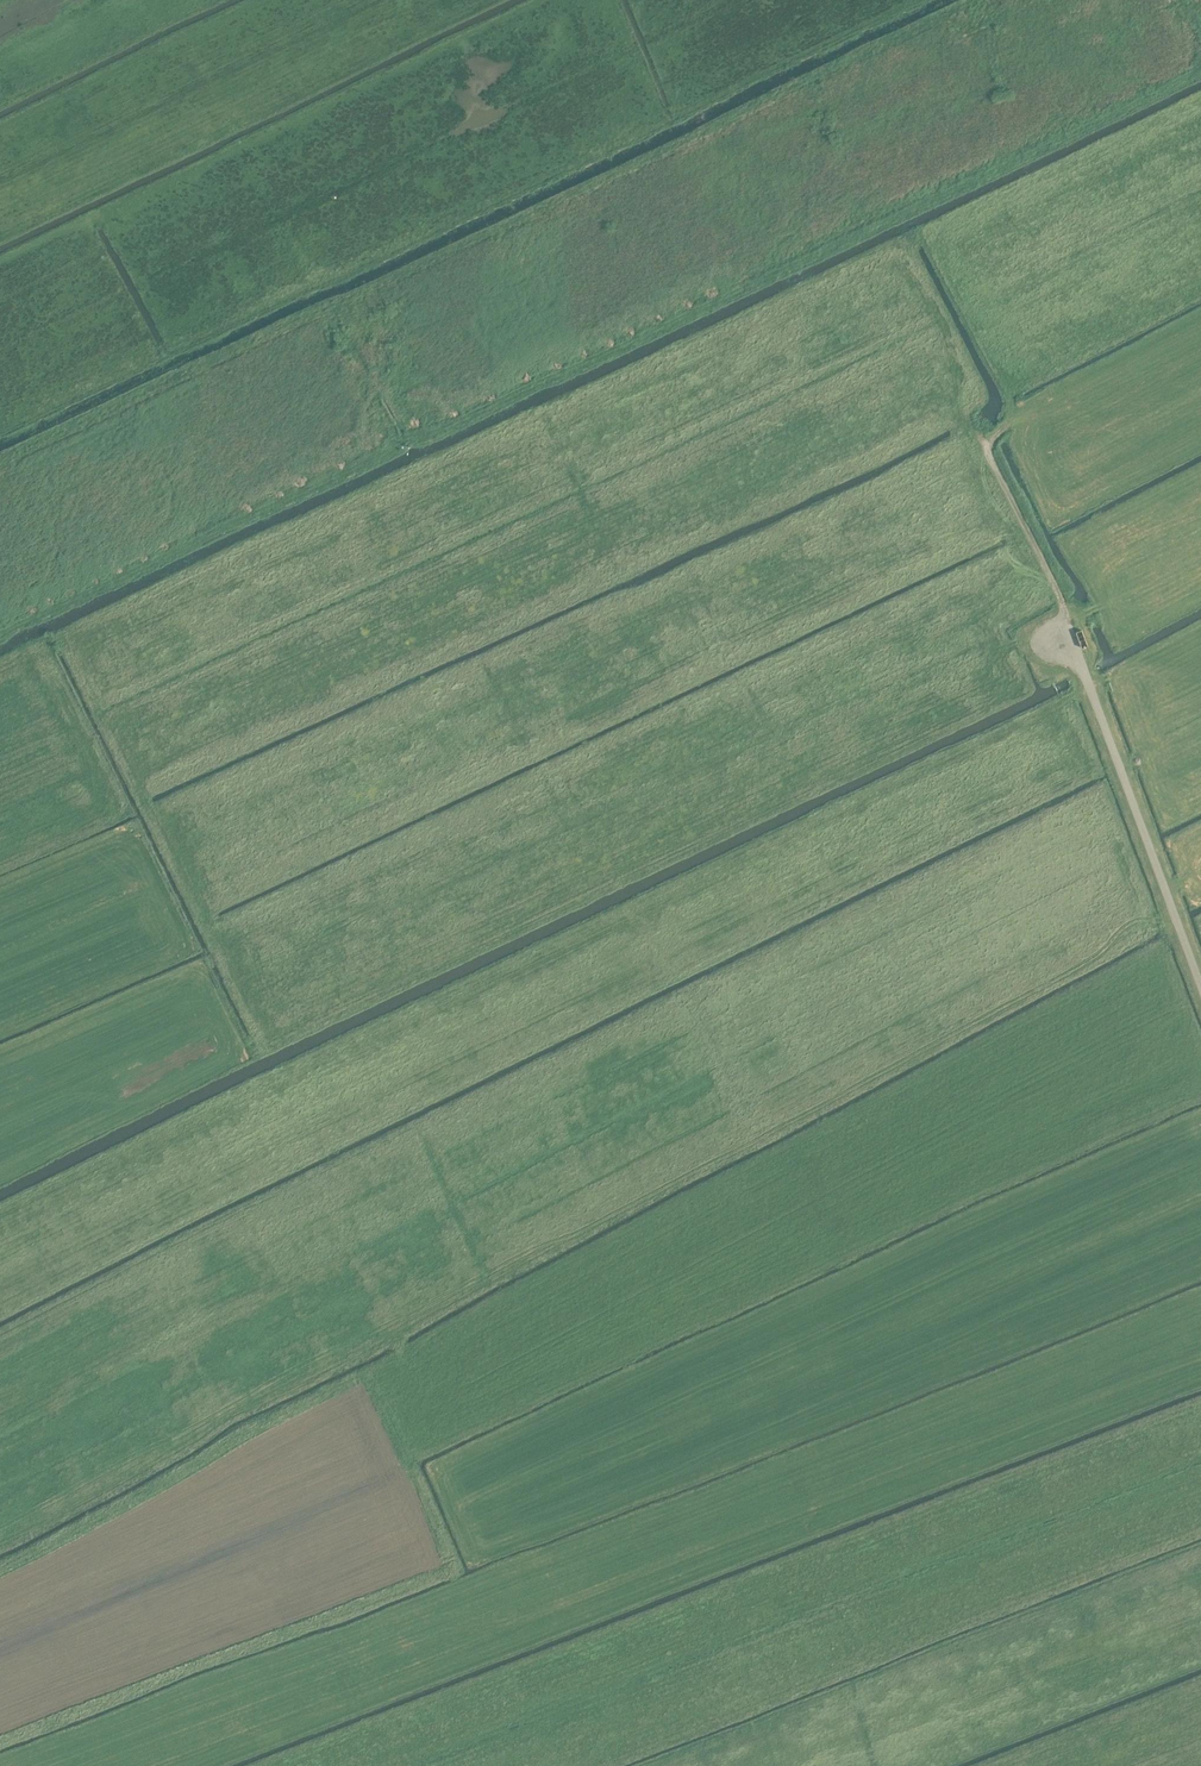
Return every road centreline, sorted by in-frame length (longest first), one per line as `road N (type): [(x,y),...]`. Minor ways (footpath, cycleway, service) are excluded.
road 1 (track): [(1200,72),(0,631)]
road 2 (track): [(1132,326),(1009,388),(1013,416),(989,447),(1067,609),(1066,635)]
road 3 (unclassified): [(1200,997),(1066,635)]

